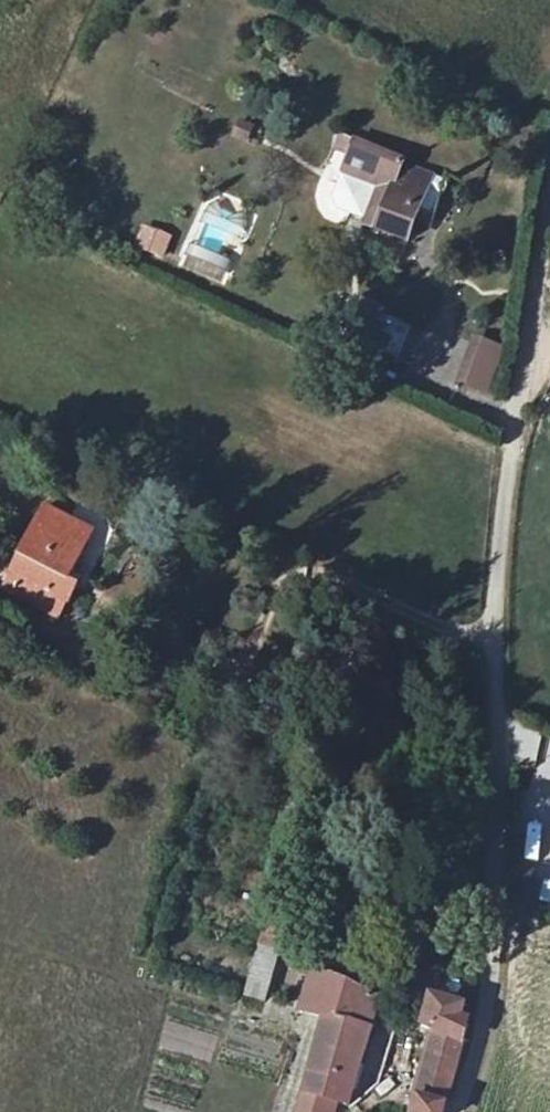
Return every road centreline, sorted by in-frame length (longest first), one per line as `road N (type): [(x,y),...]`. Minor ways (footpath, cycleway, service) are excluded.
road 1 (unclassified): [(457,1111),(481,1037),(492,636),(549,226)]

